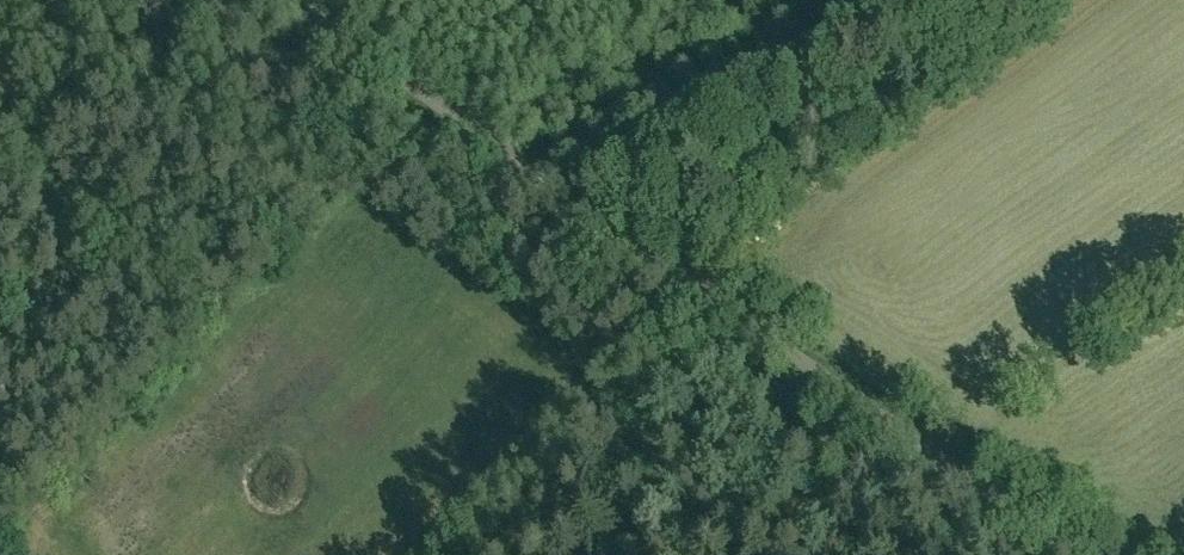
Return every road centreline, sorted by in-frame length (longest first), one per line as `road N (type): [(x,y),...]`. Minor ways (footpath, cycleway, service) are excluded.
road 1 (unclassified): [(1071,554),(283,0)]

